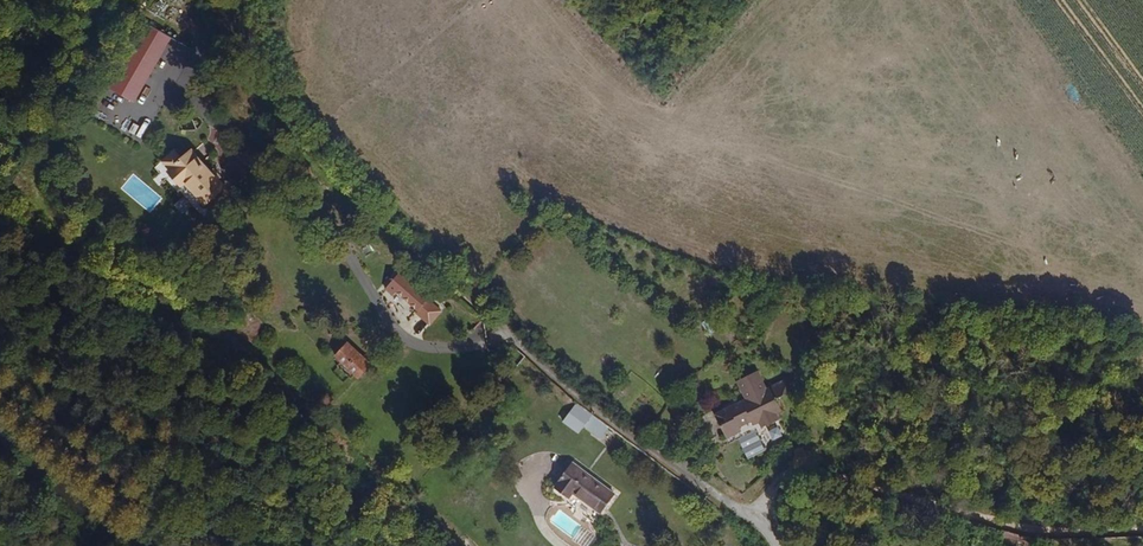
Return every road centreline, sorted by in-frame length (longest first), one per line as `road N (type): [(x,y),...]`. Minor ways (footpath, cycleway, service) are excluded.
road 1 (track): [(1142,529),(1031,529),(797,475),(755,516)]
road 2 (track): [(481,309),(339,189),(274,104),(240,0)]
road 3 (residential): [(777,545),(755,516),(579,399),(481,309)]

